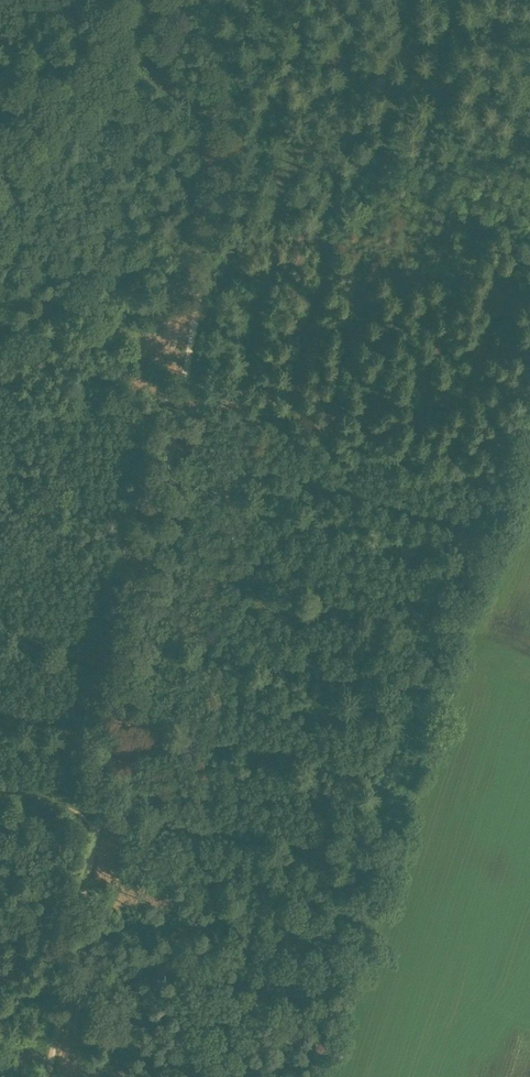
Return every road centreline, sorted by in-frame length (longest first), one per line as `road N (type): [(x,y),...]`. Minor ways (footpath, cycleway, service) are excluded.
road 1 (track): [(197,0),(227,96),(228,139),(100,796)]
road 2 (track): [(181,399),(500,469)]
road 3 (track): [(215,221),(529,286)]
road 4 (track): [(100,796),(47,1076)]
road 5 (track): [(0,159),(178,0)]

